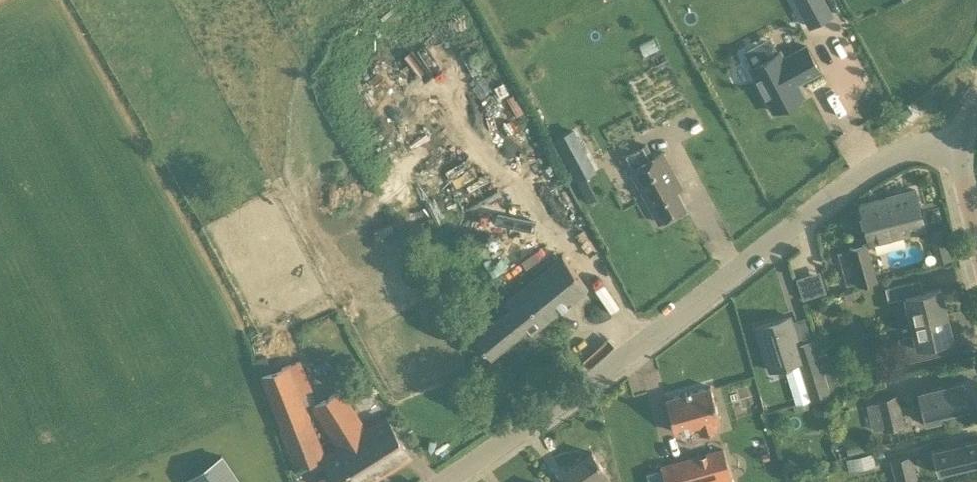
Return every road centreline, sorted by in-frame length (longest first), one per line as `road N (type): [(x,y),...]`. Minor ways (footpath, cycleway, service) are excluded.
road 1 (residential): [(443,481),(902,148),(952,140)]

